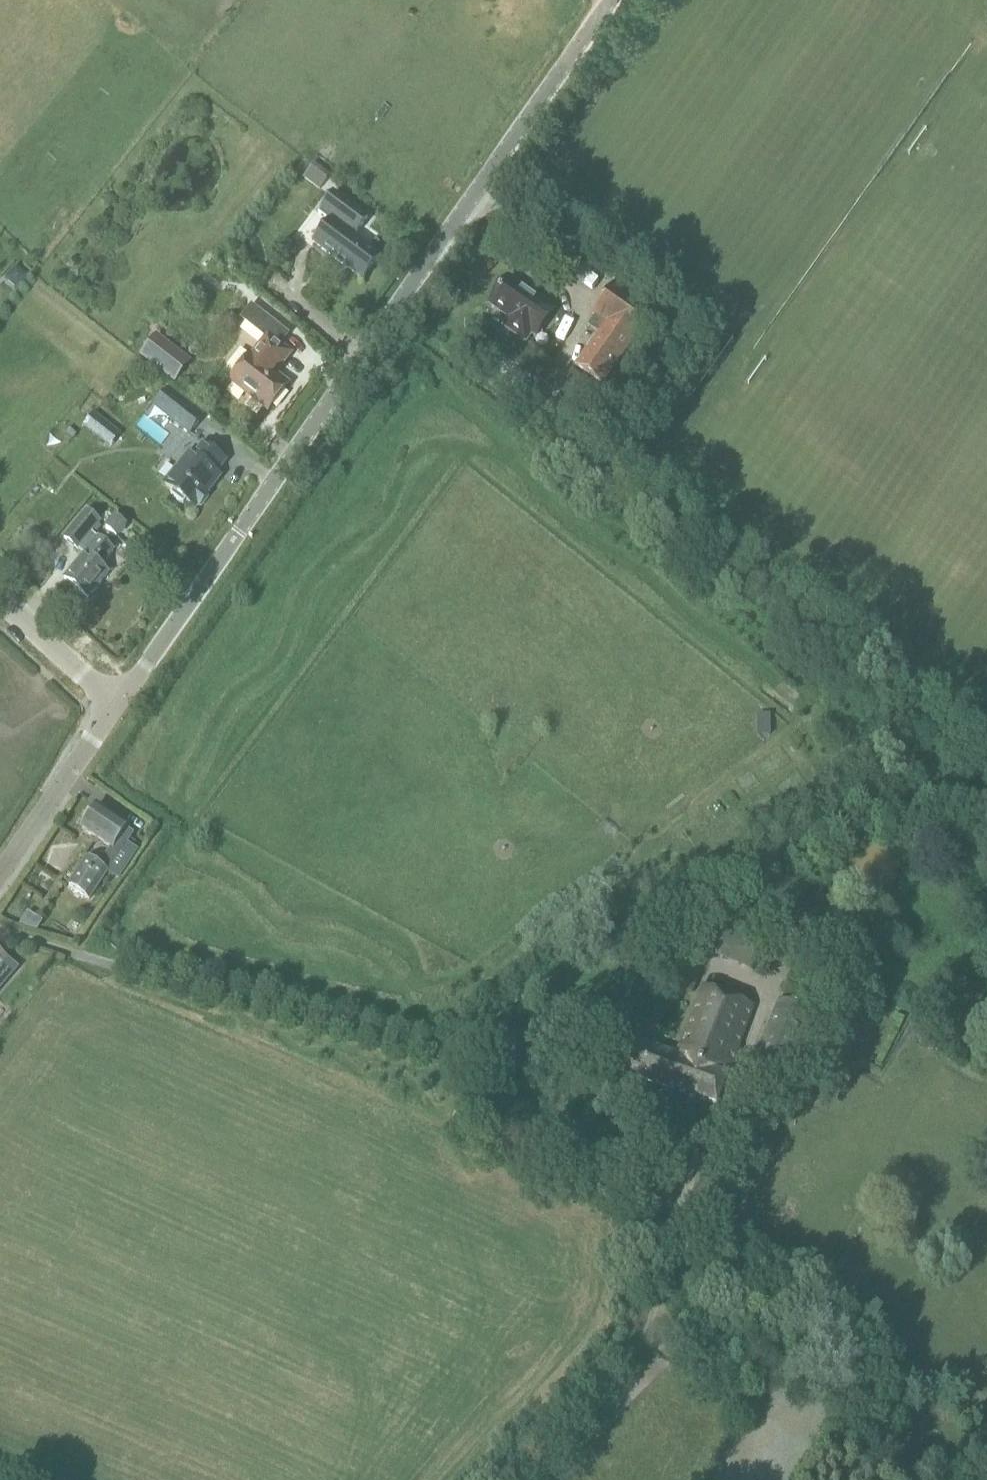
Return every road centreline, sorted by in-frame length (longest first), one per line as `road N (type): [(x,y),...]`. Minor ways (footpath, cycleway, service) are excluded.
road 1 (unclassified): [(117,701),(615,0)]
road 2 (unclassified): [(0,876),(117,701)]
road 3 (residential): [(117,701),(0,600)]

